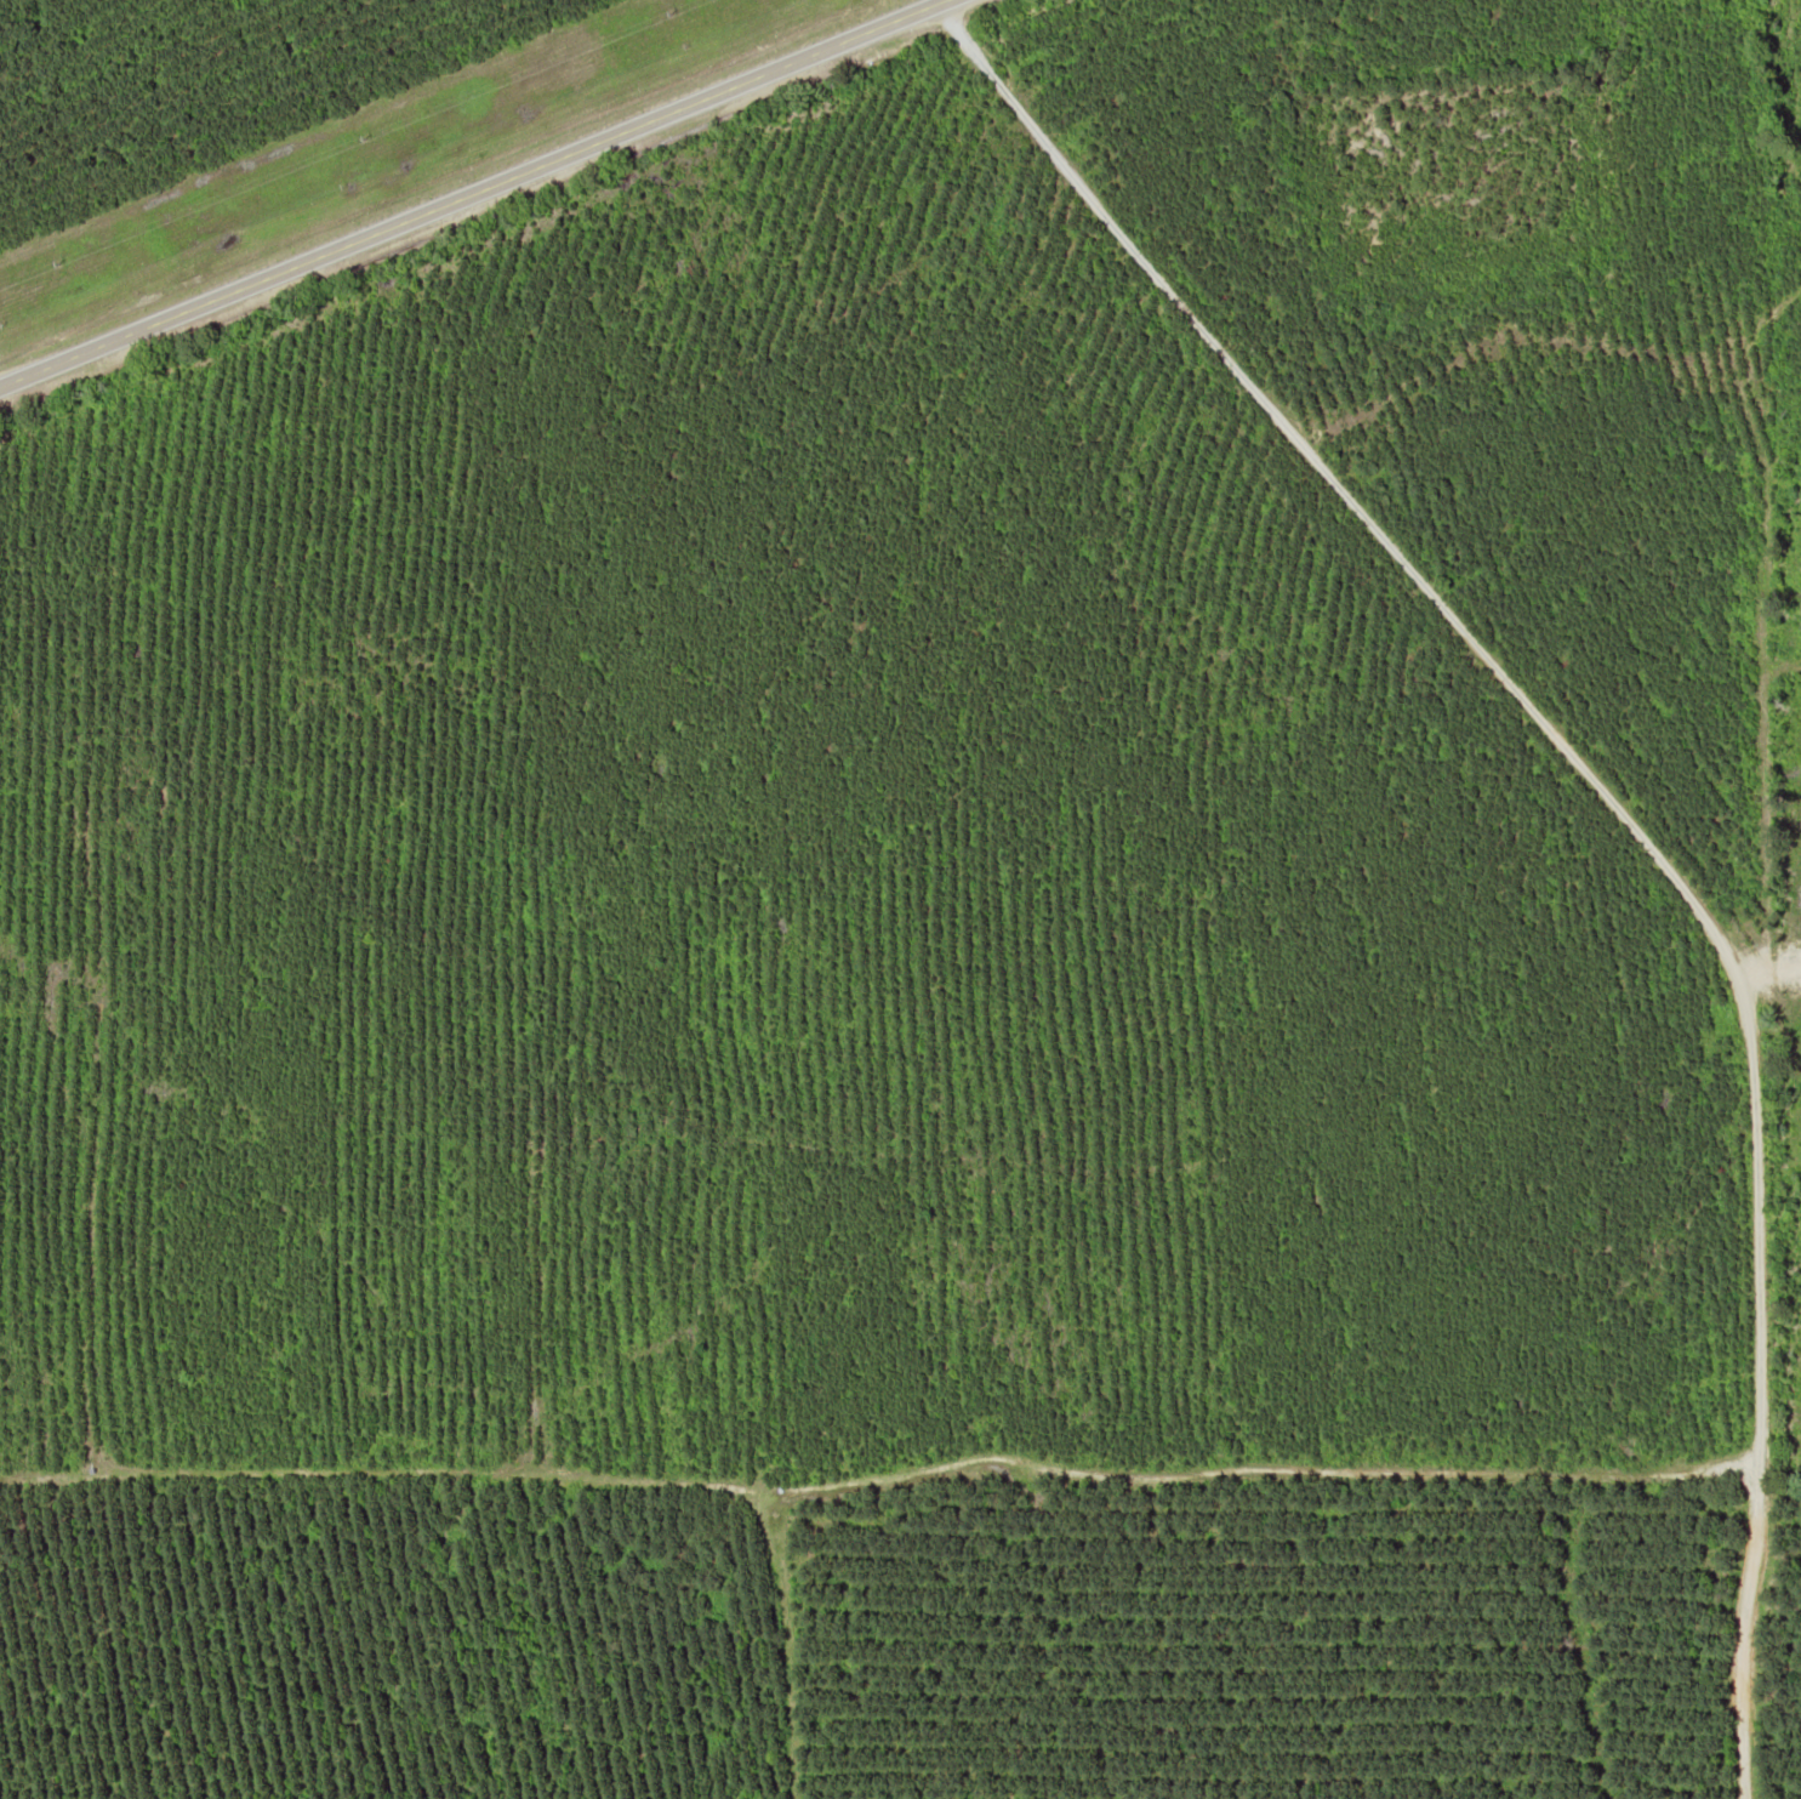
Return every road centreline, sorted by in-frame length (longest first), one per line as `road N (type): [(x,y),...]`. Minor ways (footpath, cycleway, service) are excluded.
road 1 (primary): [(0,385),(945,0)]

